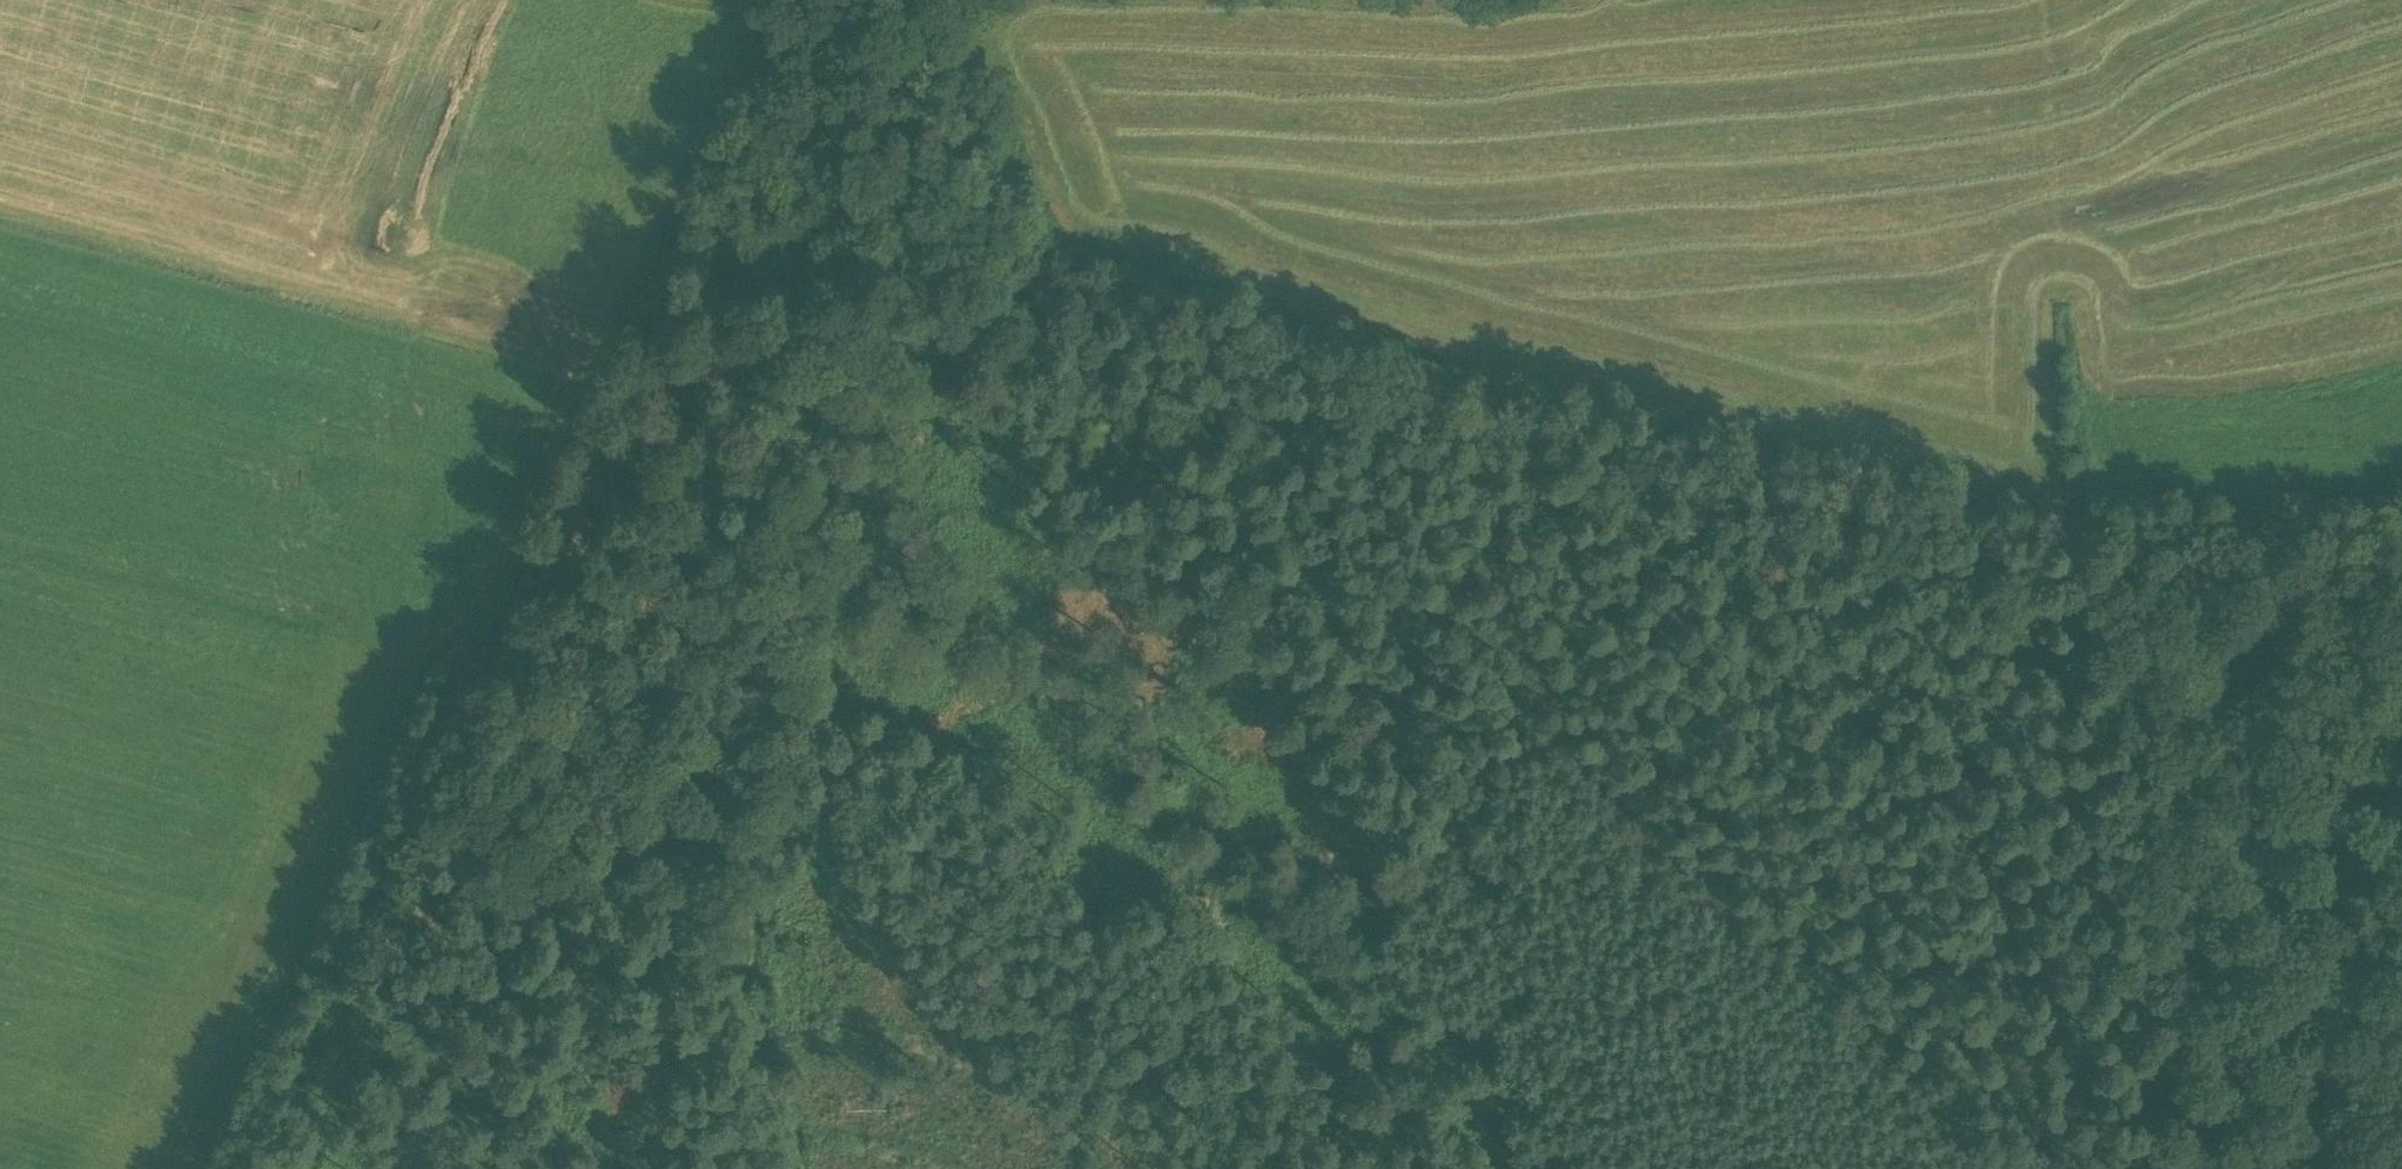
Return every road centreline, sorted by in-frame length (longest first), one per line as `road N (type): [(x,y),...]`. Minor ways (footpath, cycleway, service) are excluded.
road 1 (track): [(2401,718),(2249,963),(2175,1168)]

